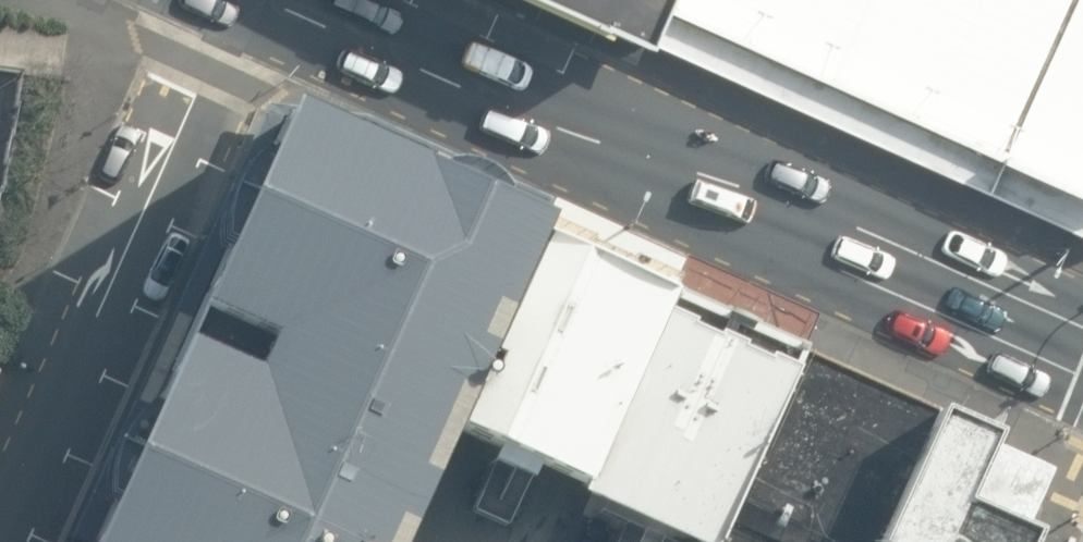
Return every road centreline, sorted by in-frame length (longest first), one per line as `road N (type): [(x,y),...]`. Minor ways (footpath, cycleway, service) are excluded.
road 1 (trunk): [(278,0),(1082,348)]
road 2 (unclassified): [(238,0),(0,531)]

